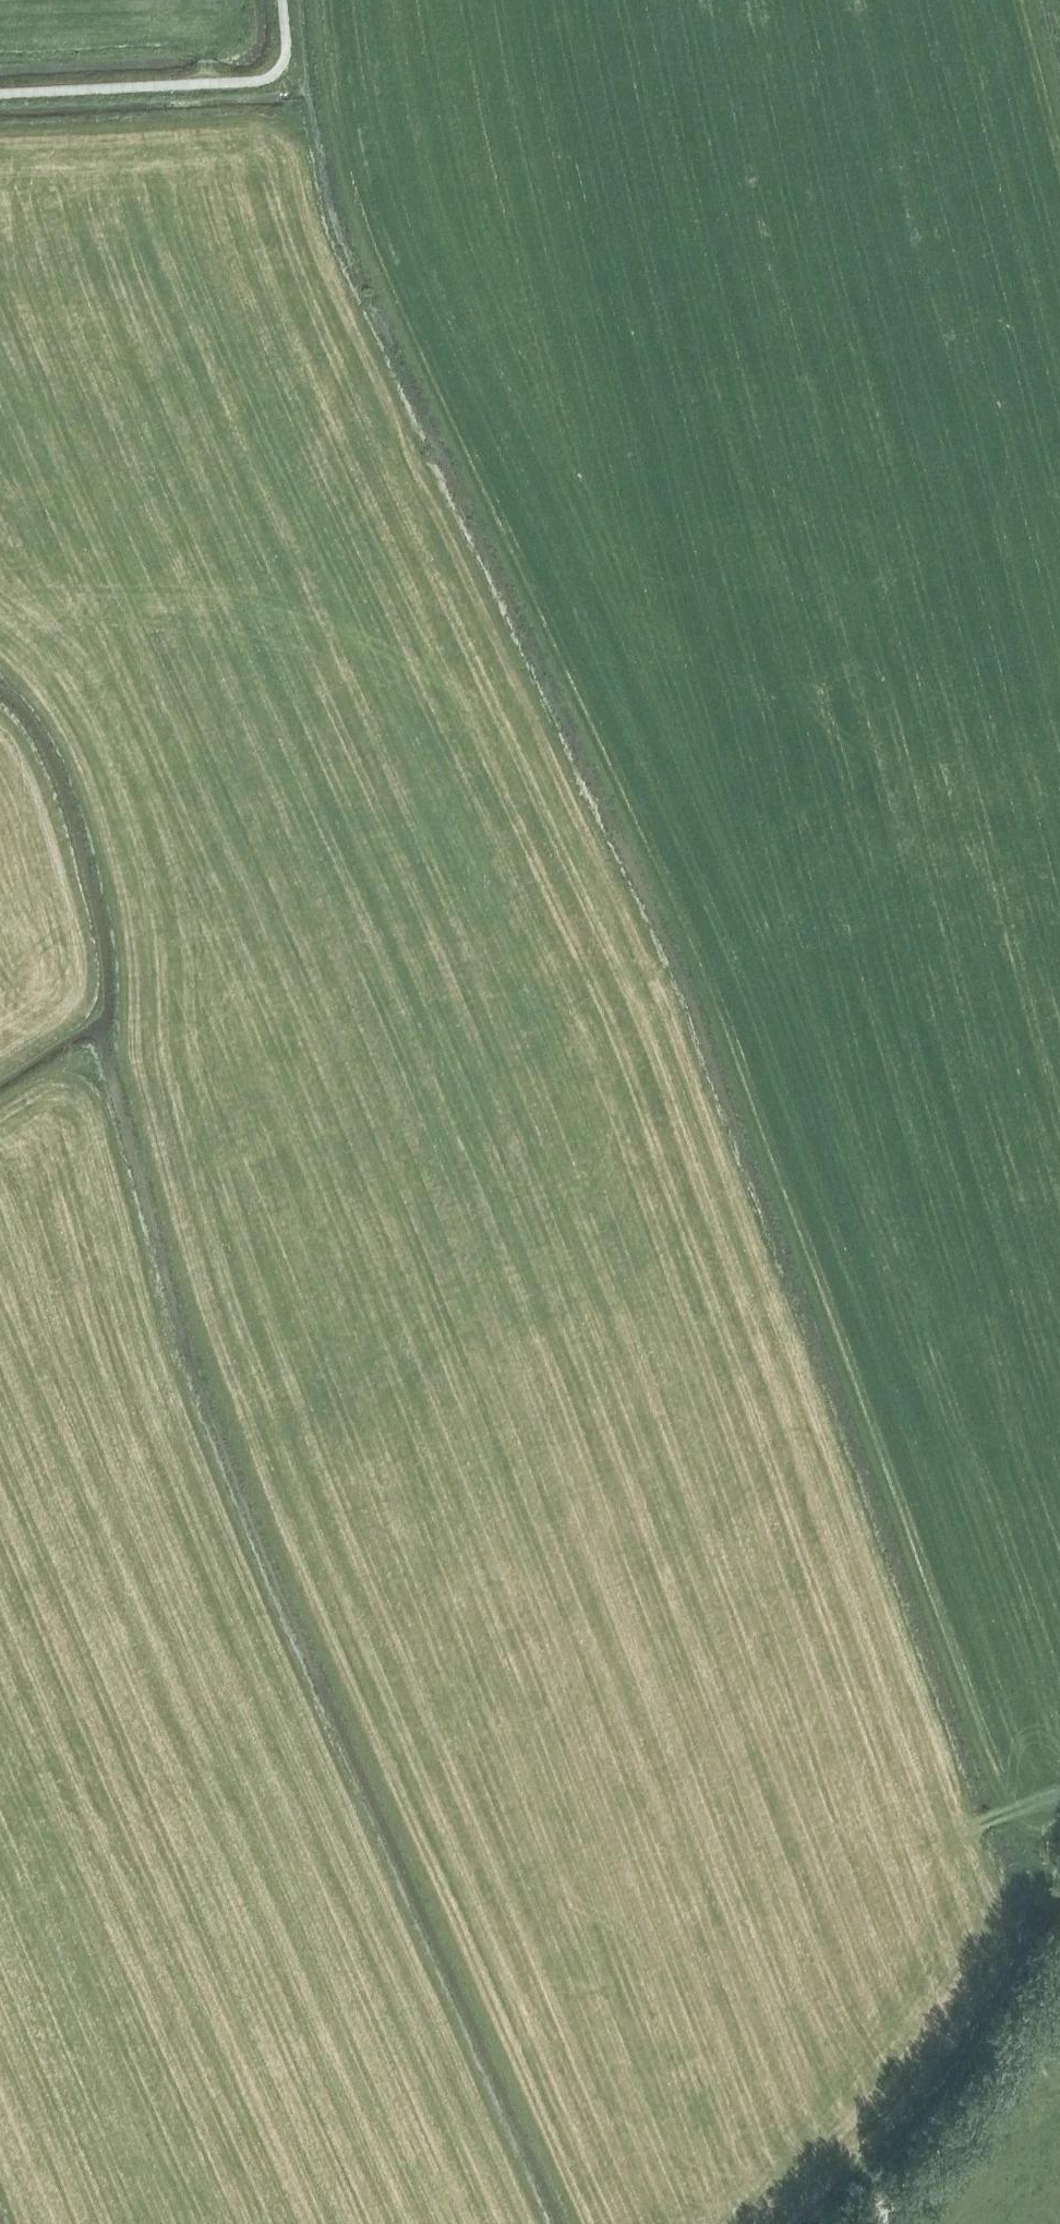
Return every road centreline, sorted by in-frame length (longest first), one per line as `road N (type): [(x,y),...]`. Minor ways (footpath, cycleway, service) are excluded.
road 1 (tertiary): [(869,2223),(915,2185),(981,2106),(1059,1956)]

